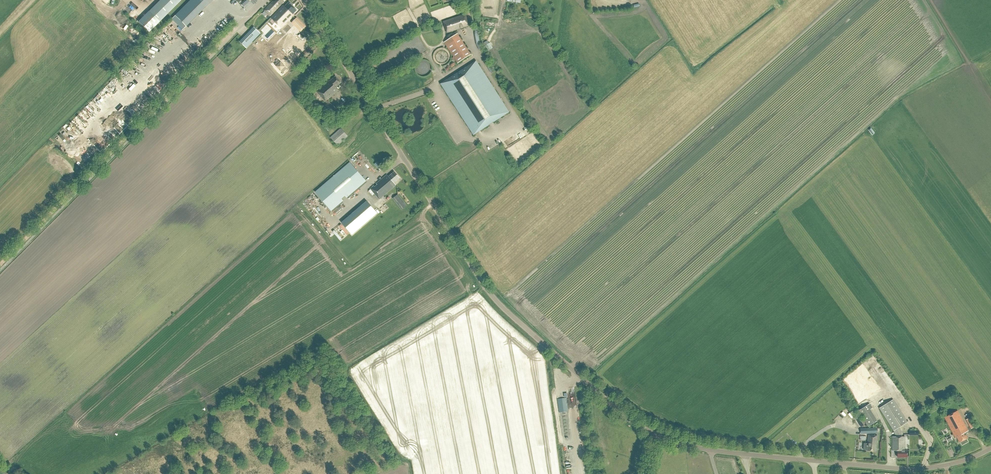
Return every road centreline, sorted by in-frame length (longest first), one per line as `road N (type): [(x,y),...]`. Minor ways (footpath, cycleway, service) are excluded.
road 1 (unclassified): [(658,436),(494,299),(305,0)]
road 2 (track): [(0,264),(233,30)]
road 3 (unclassified): [(915,468),(710,450),(658,436)]

